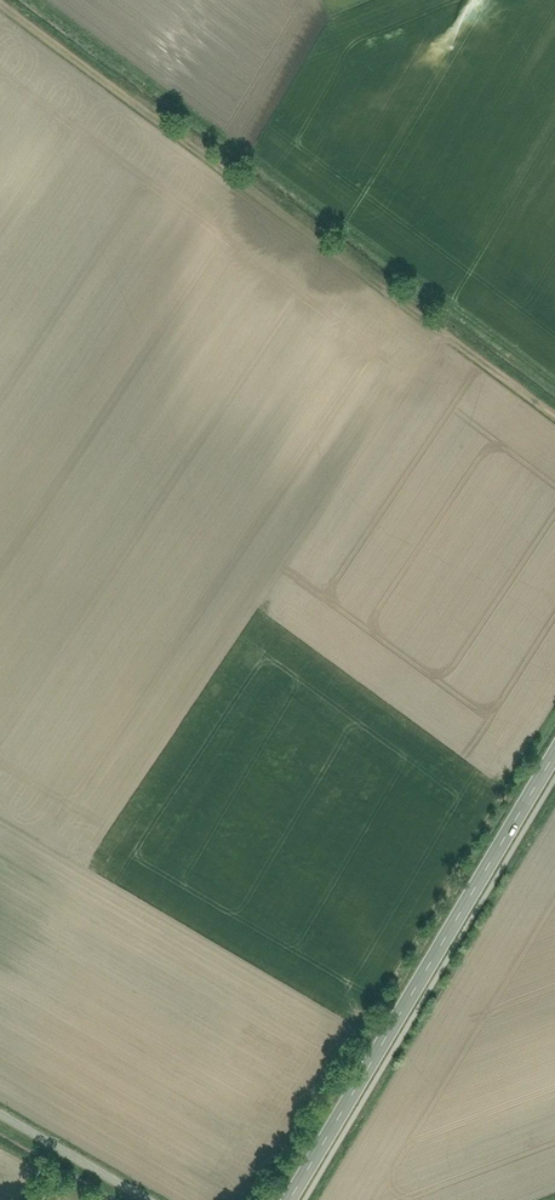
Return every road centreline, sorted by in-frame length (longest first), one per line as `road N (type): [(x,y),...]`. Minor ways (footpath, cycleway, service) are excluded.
road 1 (secondary): [(290,1199),(554,754)]
road 2 (track): [(0,1114),(147,1199)]

